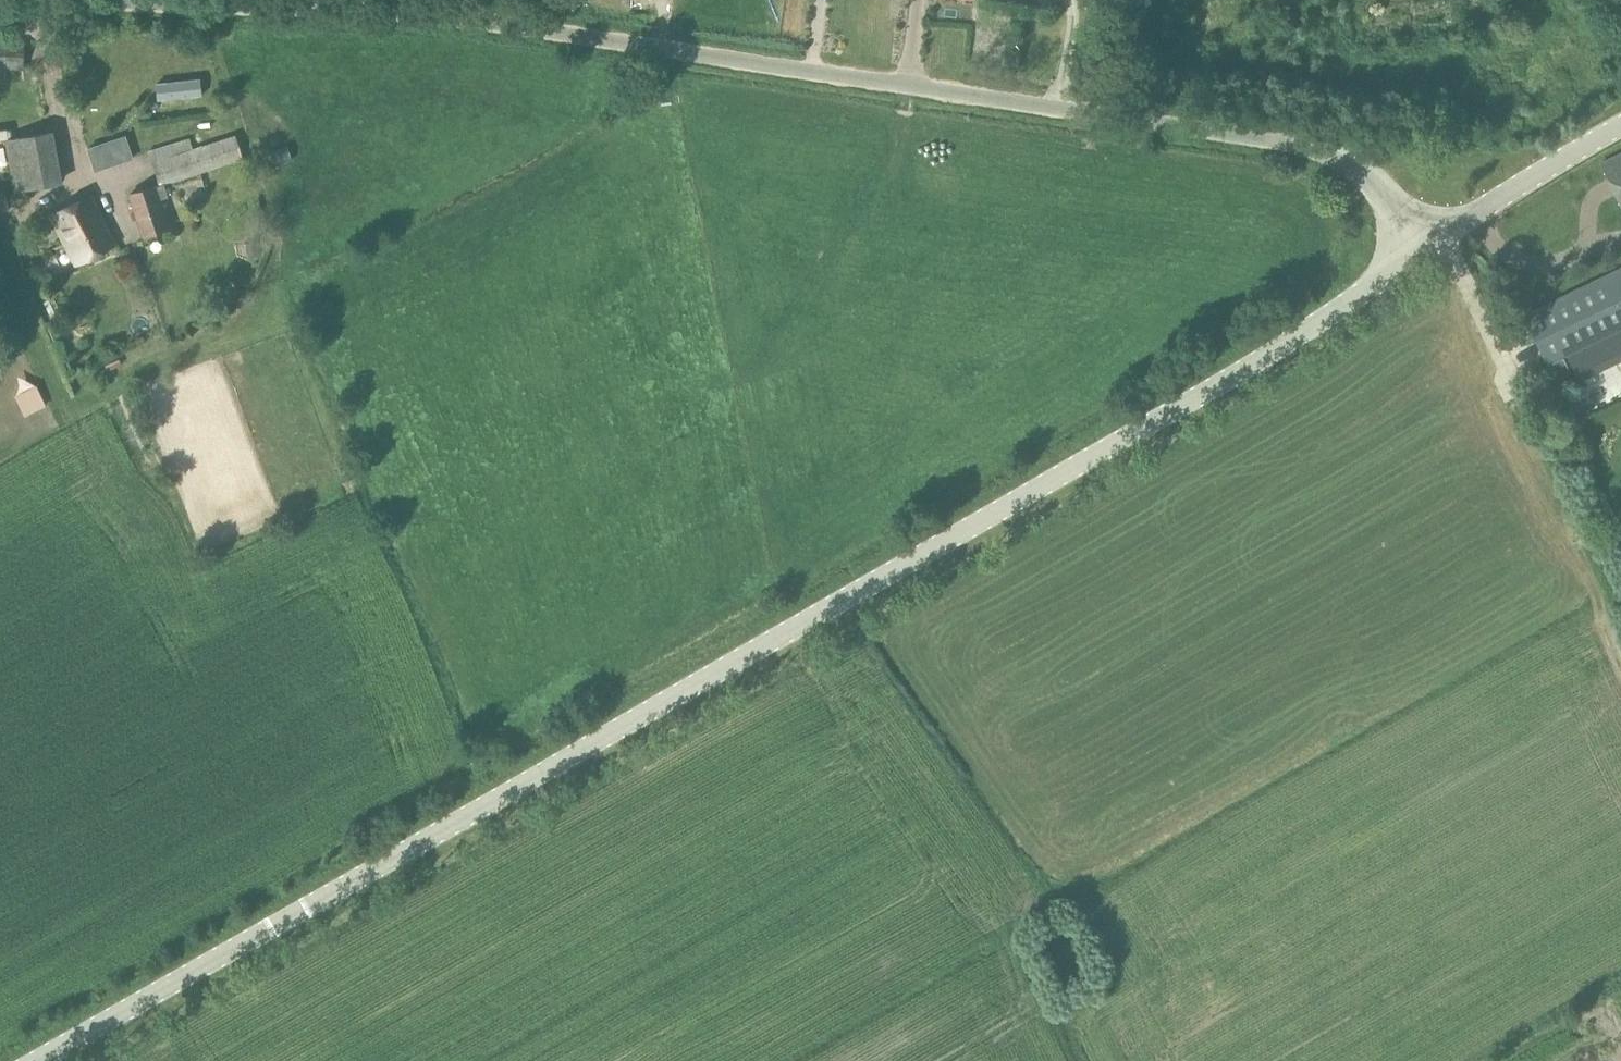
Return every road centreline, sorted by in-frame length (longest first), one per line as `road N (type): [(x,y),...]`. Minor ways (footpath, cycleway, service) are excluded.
road 1 (tertiary): [(34,1060),(1255,366),(1424,252)]
road 2 (unclassified): [(125,0),(543,30),(1303,147),(1347,159),(1377,185),(1424,252)]
road 3 (tertiary): [(1424,252),(1620,123)]

